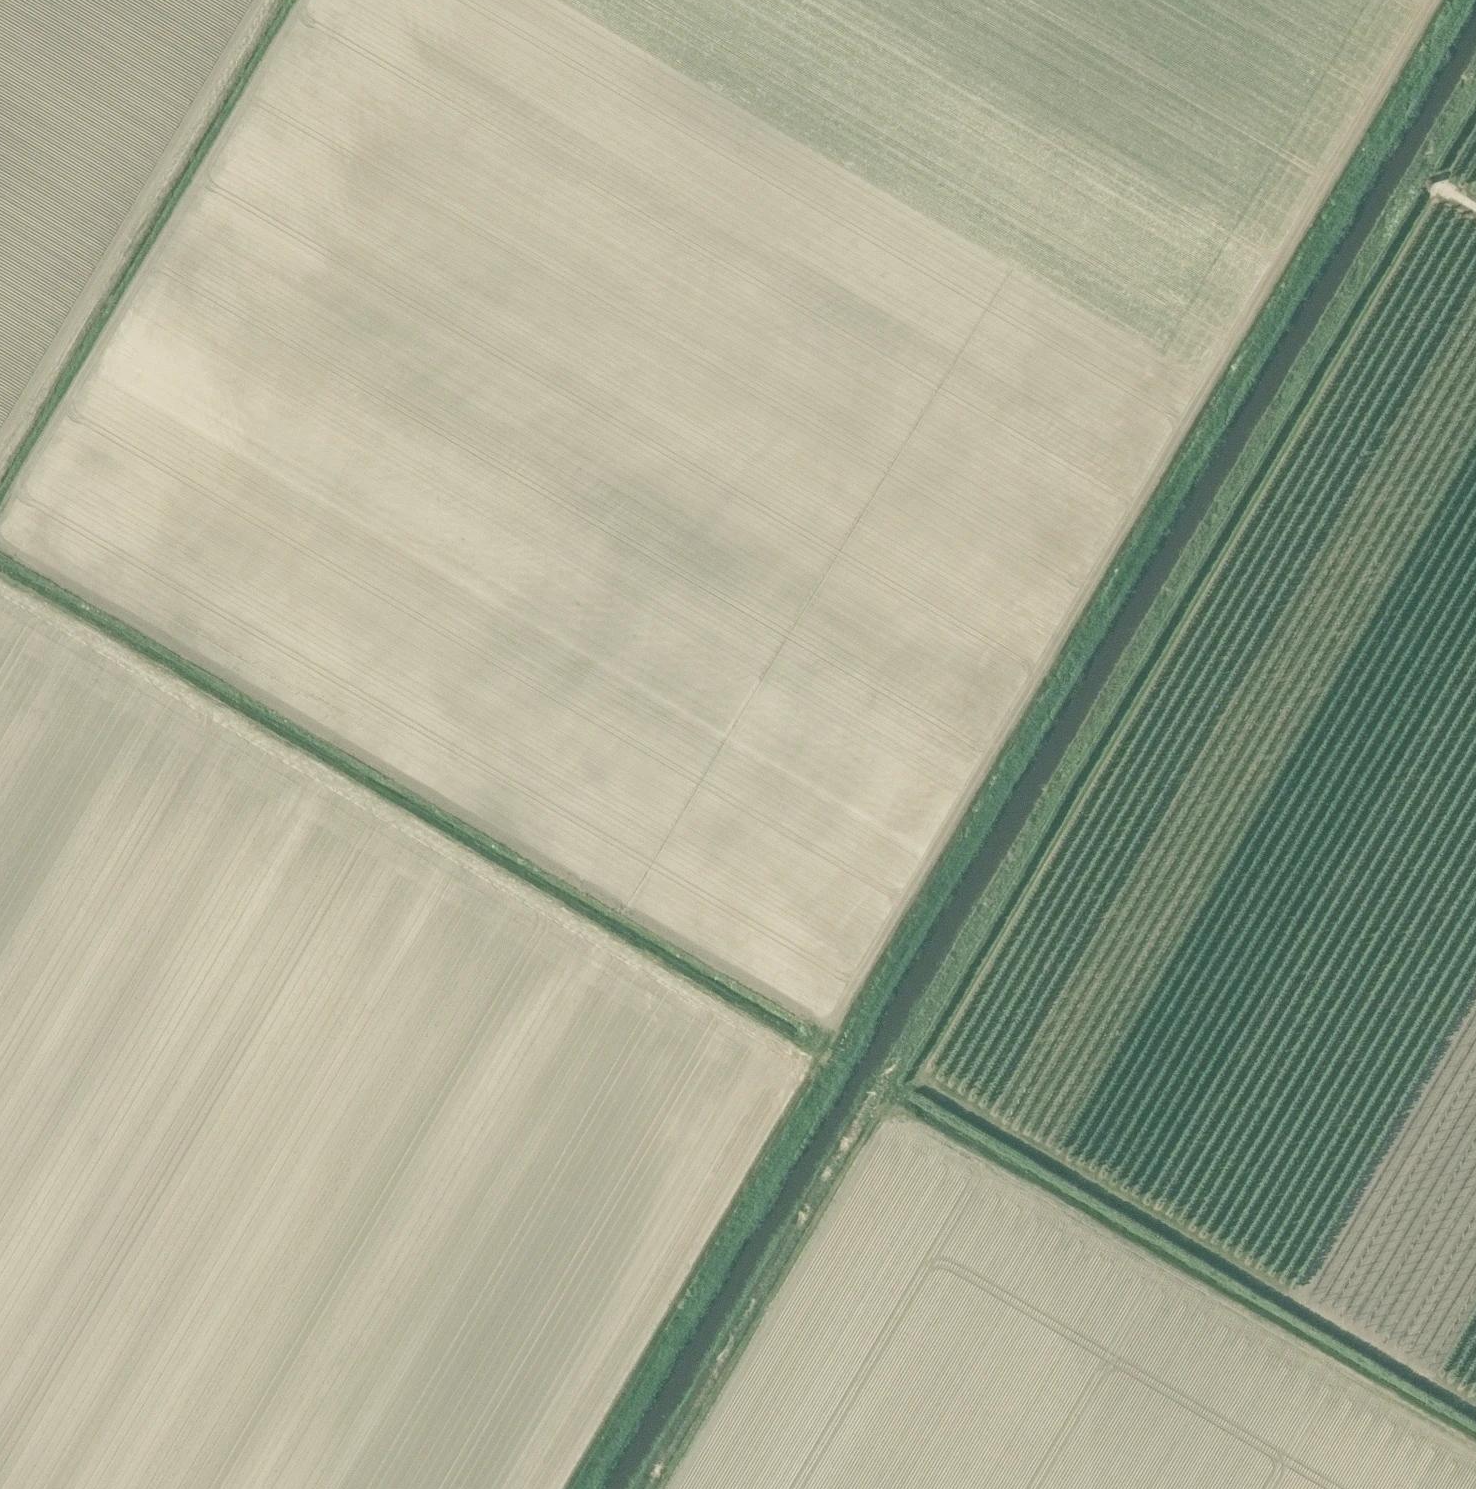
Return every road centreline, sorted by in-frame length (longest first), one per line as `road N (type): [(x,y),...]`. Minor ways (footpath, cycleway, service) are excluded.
road 1 (track): [(291,0),(0,495)]

